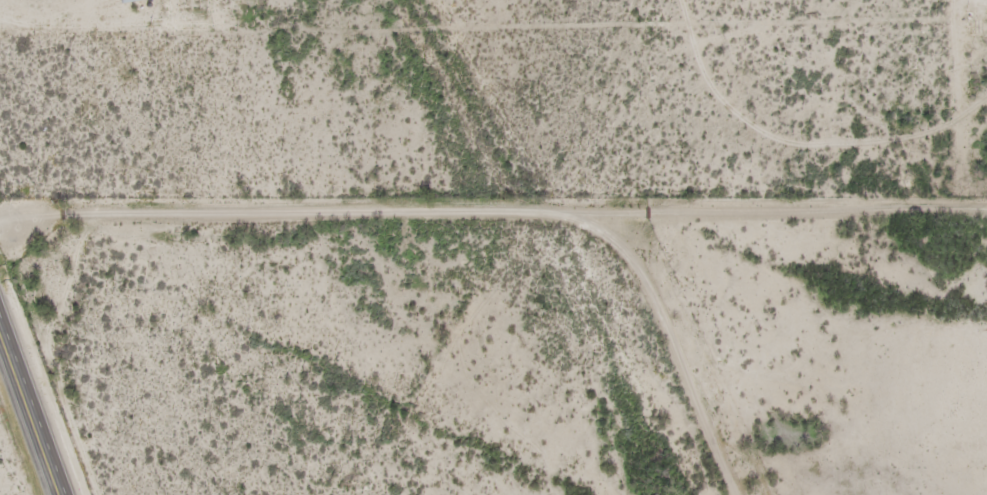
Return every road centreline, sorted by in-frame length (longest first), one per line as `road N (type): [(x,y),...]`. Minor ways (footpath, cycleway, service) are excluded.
road 1 (track): [(0,273),(240,268),(390,249),(803,283),(808,322),(716,405),(759,494)]
road 2 (track): [(986,101),(954,124),(908,138),(811,143),(740,114),(709,64),(688,0)]
road 3 (track): [(303,494),(240,268)]
road 4 (track): [(986,305),(808,298)]
road 5 (trunk): [(64,494),(0,328)]

